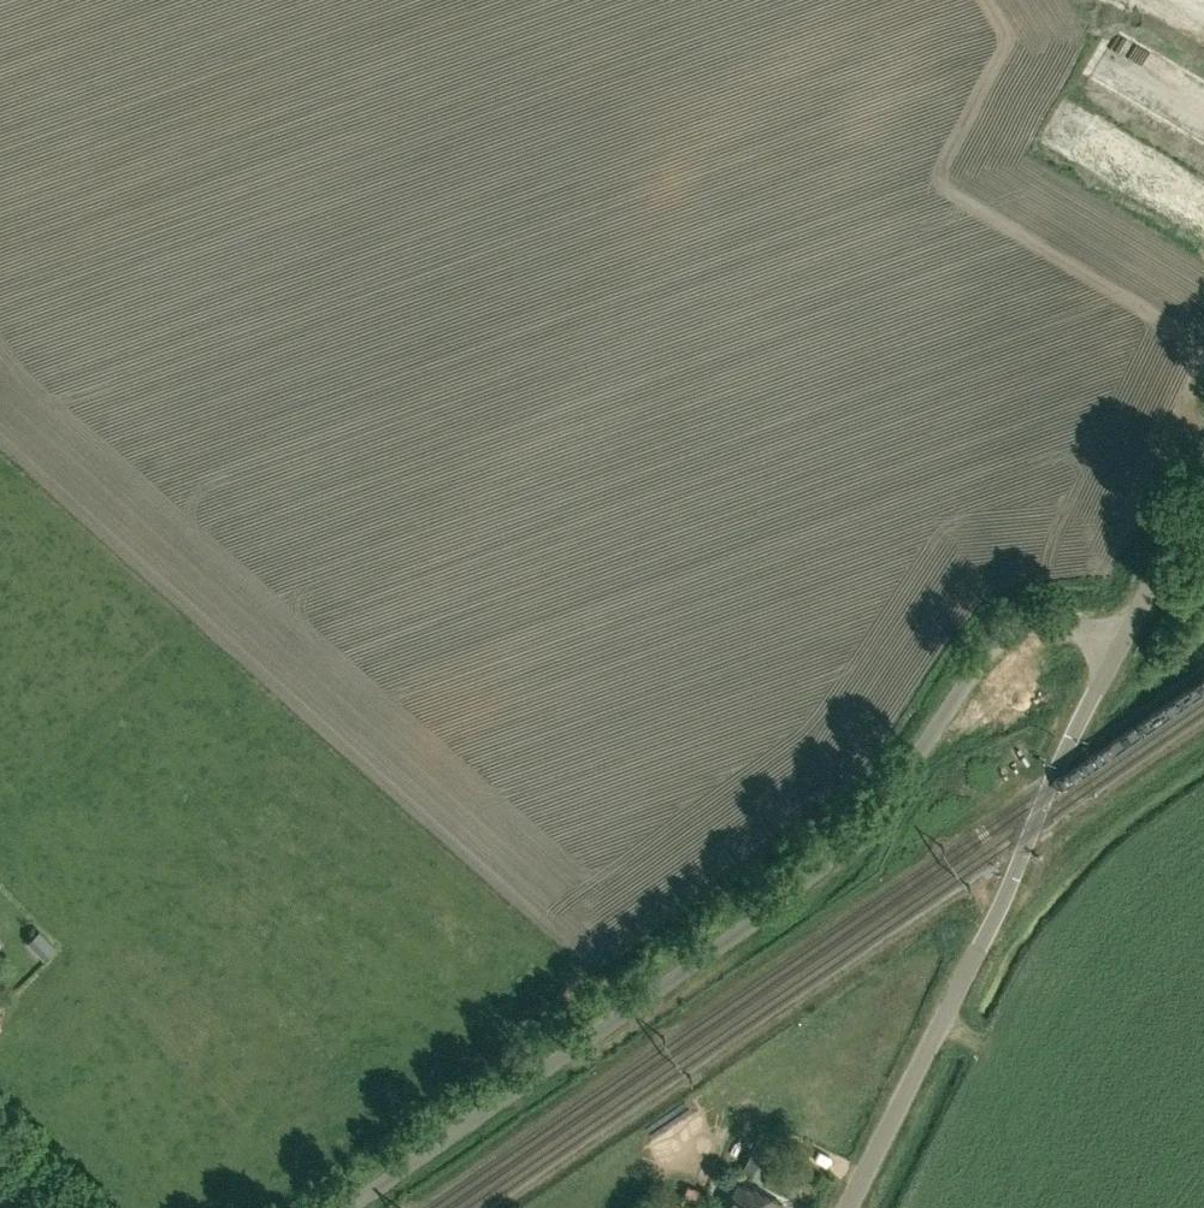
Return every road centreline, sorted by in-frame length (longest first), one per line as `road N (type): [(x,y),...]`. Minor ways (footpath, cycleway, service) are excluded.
road 1 (unclassified): [(845,1207),(1203,465)]

